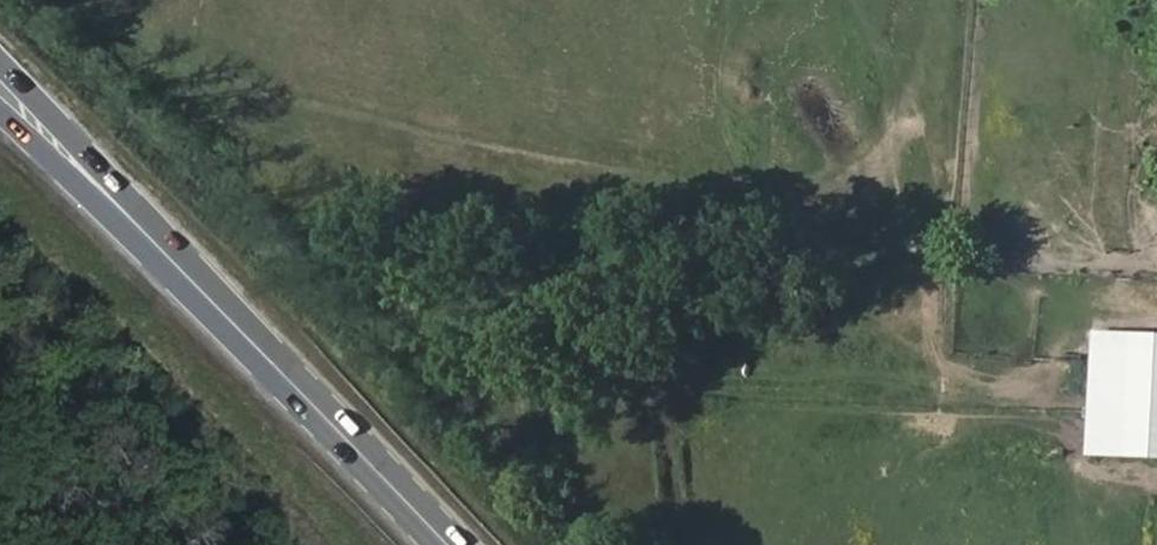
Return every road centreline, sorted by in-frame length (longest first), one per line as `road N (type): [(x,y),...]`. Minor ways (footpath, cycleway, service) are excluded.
road 1 (primary): [(0,95),(449,544)]
road 2 (track): [(919,370),(958,0)]

